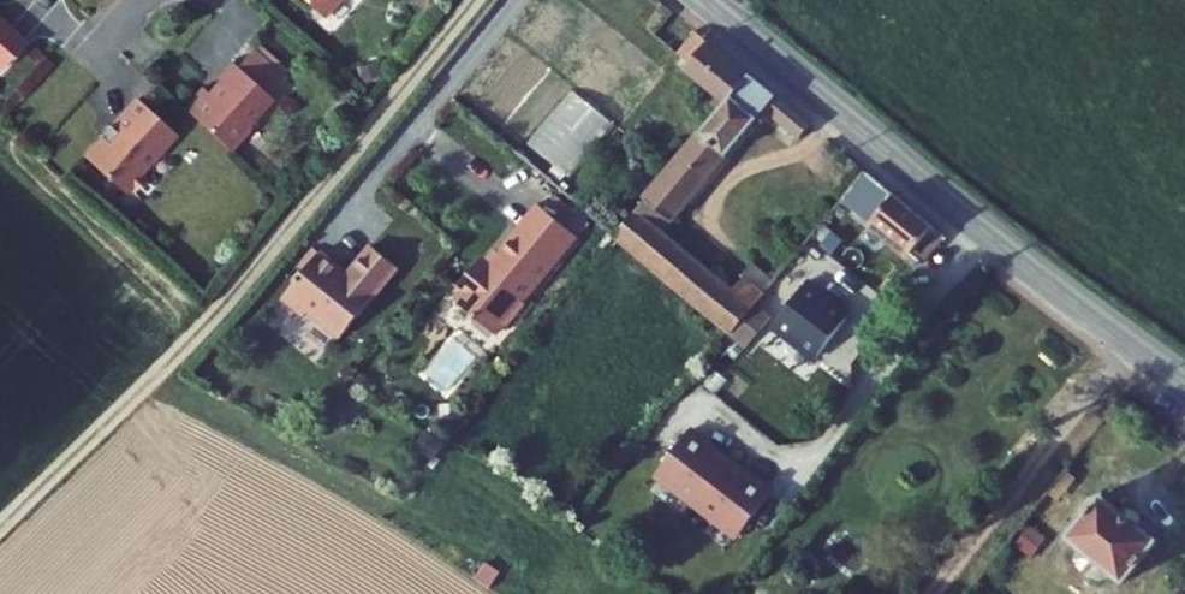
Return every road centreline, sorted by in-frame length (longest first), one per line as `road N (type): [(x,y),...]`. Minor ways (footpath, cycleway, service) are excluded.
road 1 (track): [(0,531),(224,306),(466,0)]
road 2 (tertiary): [(704,0),(1024,263),(1184,382)]

